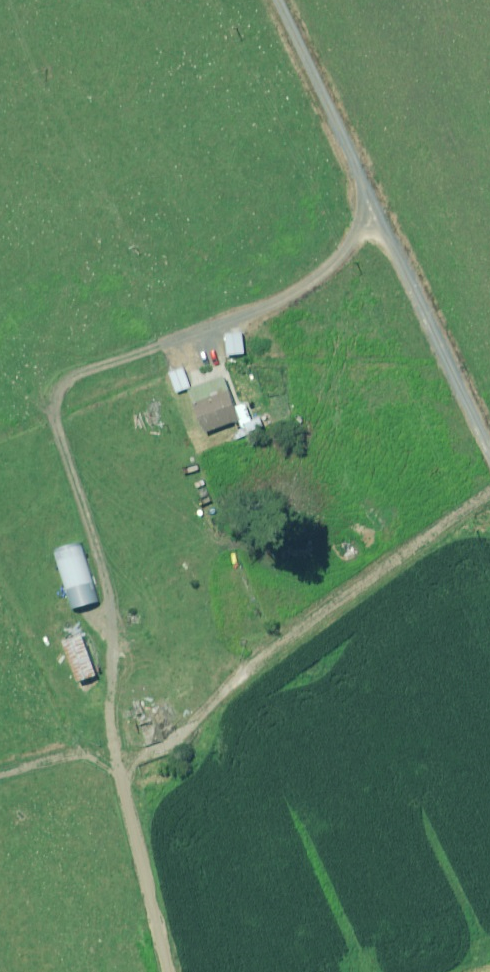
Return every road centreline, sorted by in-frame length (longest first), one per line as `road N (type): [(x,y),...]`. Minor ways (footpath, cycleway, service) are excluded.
road 1 (track): [(113,757),(103,720),(119,632),(60,458),(48,399),(54,381),(76,362),(301,277),(364,200)]
road 2 (track): [(279,0),(364,200),(489,446)]
road 3 (track): [(489,477),(281,627),(158,739),(113,757)]
road 4 (track): [(113,757),(162,971)]

